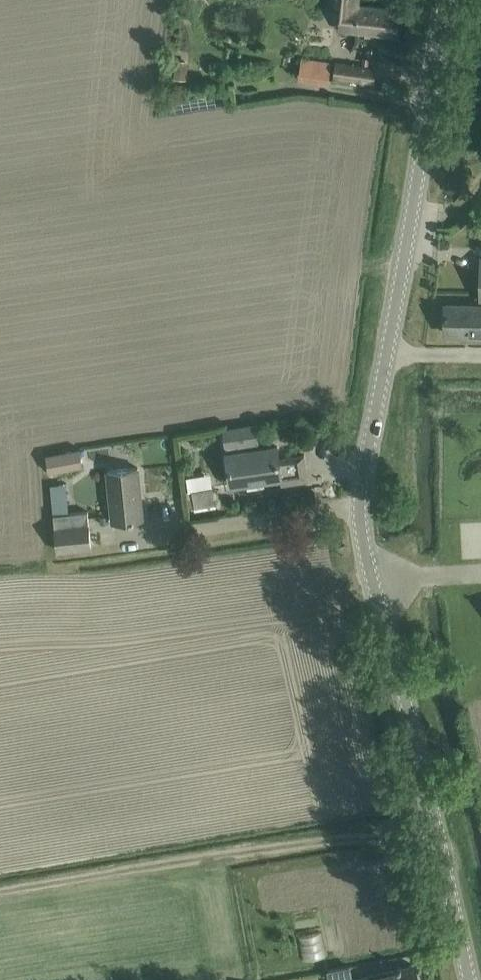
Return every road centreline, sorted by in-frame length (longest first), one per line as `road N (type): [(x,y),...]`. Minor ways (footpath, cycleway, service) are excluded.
road 1 (tertiary): [(469,979),(361,507),(443,0)]

